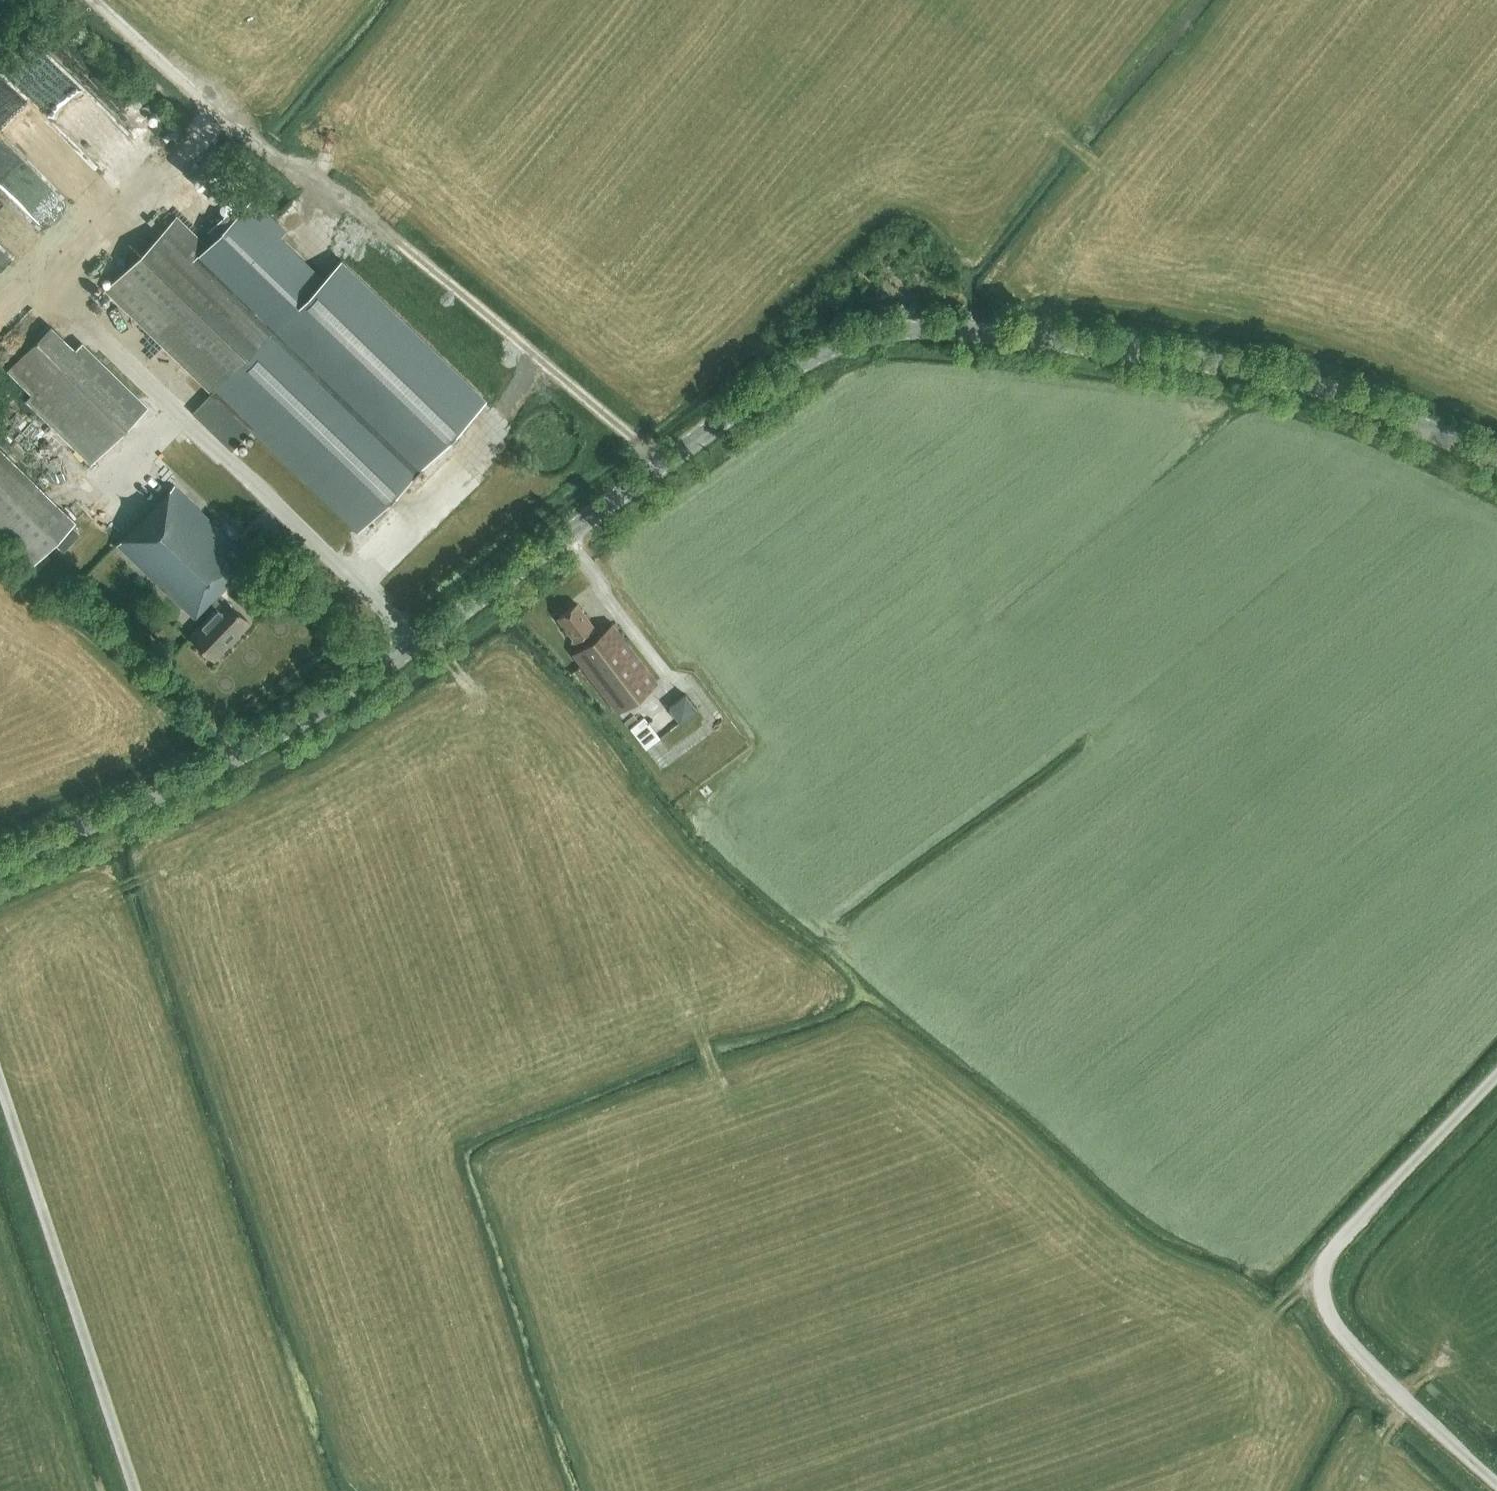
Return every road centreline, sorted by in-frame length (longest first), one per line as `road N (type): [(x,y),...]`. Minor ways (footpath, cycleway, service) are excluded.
road 1 (tertiary): [(0,868),(254,755),(359,697),(799,369),(885,340),(990,334),(1214,361),(1351,405),(1496,468)]
road 2 (residential): [(1496,1482),(1335,1330),(1322,1298),(1324,1267),(1337,1244),(1496,1075)]
road 3 (track): [(0,1081),(136,1490)]

